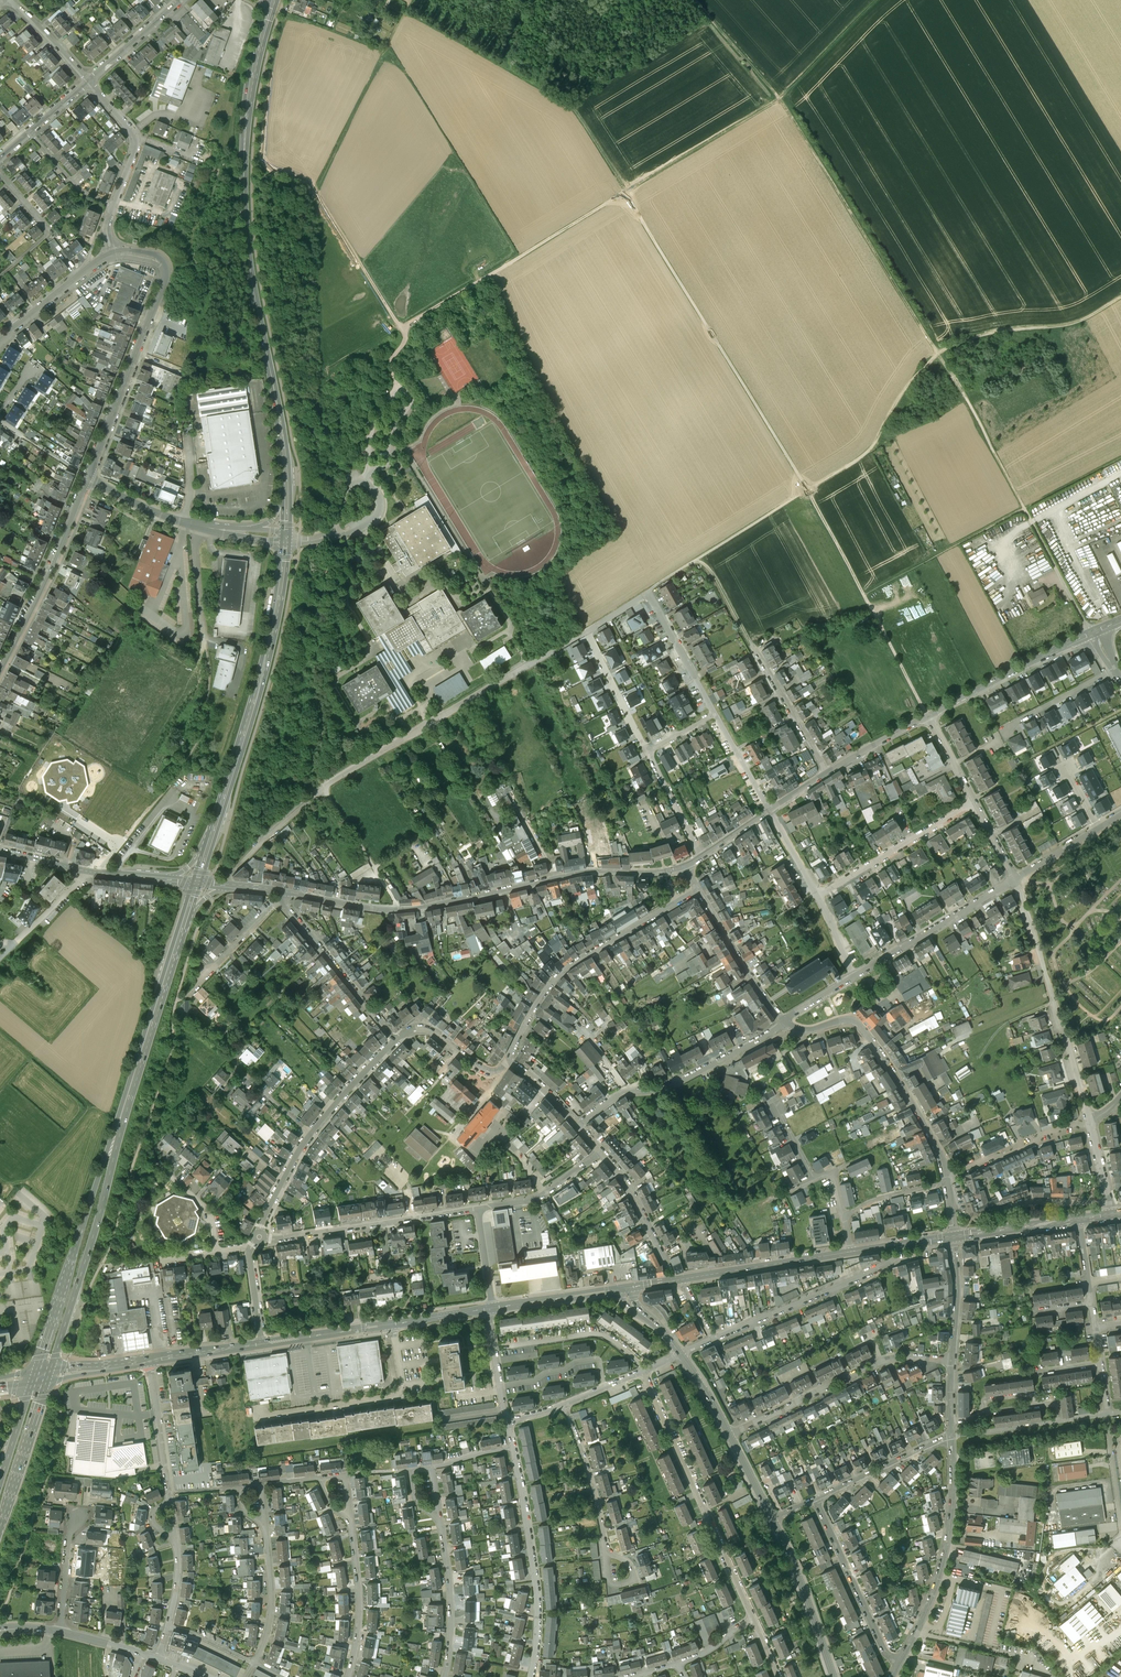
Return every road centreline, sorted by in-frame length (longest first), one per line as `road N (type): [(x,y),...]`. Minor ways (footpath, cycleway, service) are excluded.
road 1 (track): [(508,63),(563,95),(588,125),(808,491),(930,715)]
road 2 (track): [(1093,633),(1020,494),(780,97),(693,0)]
road 3 (track): [(876,0),(780,97),(400,328)]
road 4 (track): [(1120,294),(1078,321),(965,341),(937,354),(895,402),(872,450),(649,592)]
road 5 (primary): [(287,481),(244,197),(247,106),(273,1)]
road 6 (track): [(396,384),(391,363),(405,329),(316,192),(264,167),(287,10)]
road 7 (tertiary): [(284,893),(401,910),(585,872),(686,865)]
road 8 (unclassified): [(587,632),(324,788),(248,852)]
road 9 (primary): [(217,826),(266,666),(286,539)]
road 10 (track): [(1120,459),(863,591)]
road 11 (residential): [(86,476),(166,278),(154,257),(116,256)]
road 12 (primary): [(123,1116),(34,1376)]
road 13 (residential): [(755,1618),(643,1370)]
road 14 (primary): [(49,1375),(123,1116)]
road 15 (residential): [(508,1060),(563,973),(697,889)]
road 16 (residential): [(785,1024),(806,1032),(853,1021),(863,1029),(916,1108),(947,1181)]
road 17 (track): [(1,1205),(93,1107),(0,1027)]
road 18 (residential): [(1090,1122),(1015,878)]
road 19 (residential): [(733,1431),(888,1359),(953,1361)]
road 20 (residential): [(953,1437),(950,1534),(900,1662)]
road 21 (residential): [(579,1125),(615,1098),(683,1081),(785,1024)]
road 22 (residential): [(530,1676),(536,1595),(514,1446)]
road 23 (residential): [(259,1237),(476,1208)]
road 24 (residential): [(713,1338),(915,1256)]
road 25 (residential): [(392,1324),(399,1393),(257,1417)]
road 26 (residential): [(0,670),(86,476)]
road 27 (primary): [(123,1116),(186,921)]
road 28 (track): [(316,192),(406,11)]
road 29 (residential): [(857,976),(1015,878)]
road 30 (residential): [(978,804),(816,895)]
road 31 (residential): [(816,1500),(879,1641),(900,1662)]
road 32 (tertiary): [(930,715),(1093,633)]
road 33 (residential): [(284,897),(396,1041)]
road 34 (unclassified): [(316,540),(343,536),(376,517),(370,486),(348,484),(327,532)]
road 35 (secondary): [(682,1280),(851,1252)]
road 36 (tertiary): [(833,1676),(772,1517)]
road 37 (primary): [(0,1532),(49,1375)]
road 38 (residential): [(446,1676),(452,1602),(439,1514)]
road 39 (residential): [(697,889),(785,1024)]
road 40 (residential): [(348,1676),(359,1605),(351,1521)]
road 41 (residential): [(947,1181),(1026,1142),(1090,1122)]
road 42 (residential): [(564,1404),(606,1550)]
road 43 (residential): [(816,1500),(953,1437)]
road 44 (residential): [(0,172),(50,231),(0,278)]
road 45 (residential): [(116,256),(0,344)]
road 46 (residential): [(755,650),(829,774)]
road 47 (track): [(324,788),(401,910)]
road 48 (residential): [(476,1208),(544,1197),(604,1153)]
road 49 (residential): [(90,82),(135,137),(115,205)]
road 50 (residential): [(649,592),(717,716)]
road 51 (residential): [(168,1498),(149,1359)]
road 52 (residential): [(255,1664),(272,1609),(267,1528)]
road 53 (secondary): [(491,1308),(627,1288)]
road 54 (residential): [(649,752),(587,632)]
road 55 (residential): [(396,1041),(427,1028),(486,1069),(504,1070),(508,1060)]
road 56 (residential): [(604,1153),(671,1268)]
road 57 (residential): [(604,1388),(599,1359),(500,1386)]
road 58 (secondary): [(262,1343),(392,1324)]
road 59 (secondary): [(954,1237),(1079,1219)]
road 60 (residential): [(90,82),(184,0)]
road 61 (residential): [(954,1237),(953,1361)]
road 62 (residential): [(312,1132),(396,1041)]
road 63 (residential): [(91,872),(4,958)]
road 64 (residential): [(1115,671),(1008,728)]
road 65 (residential): [(1111,1200),(1036,1199),(992,1212)]

